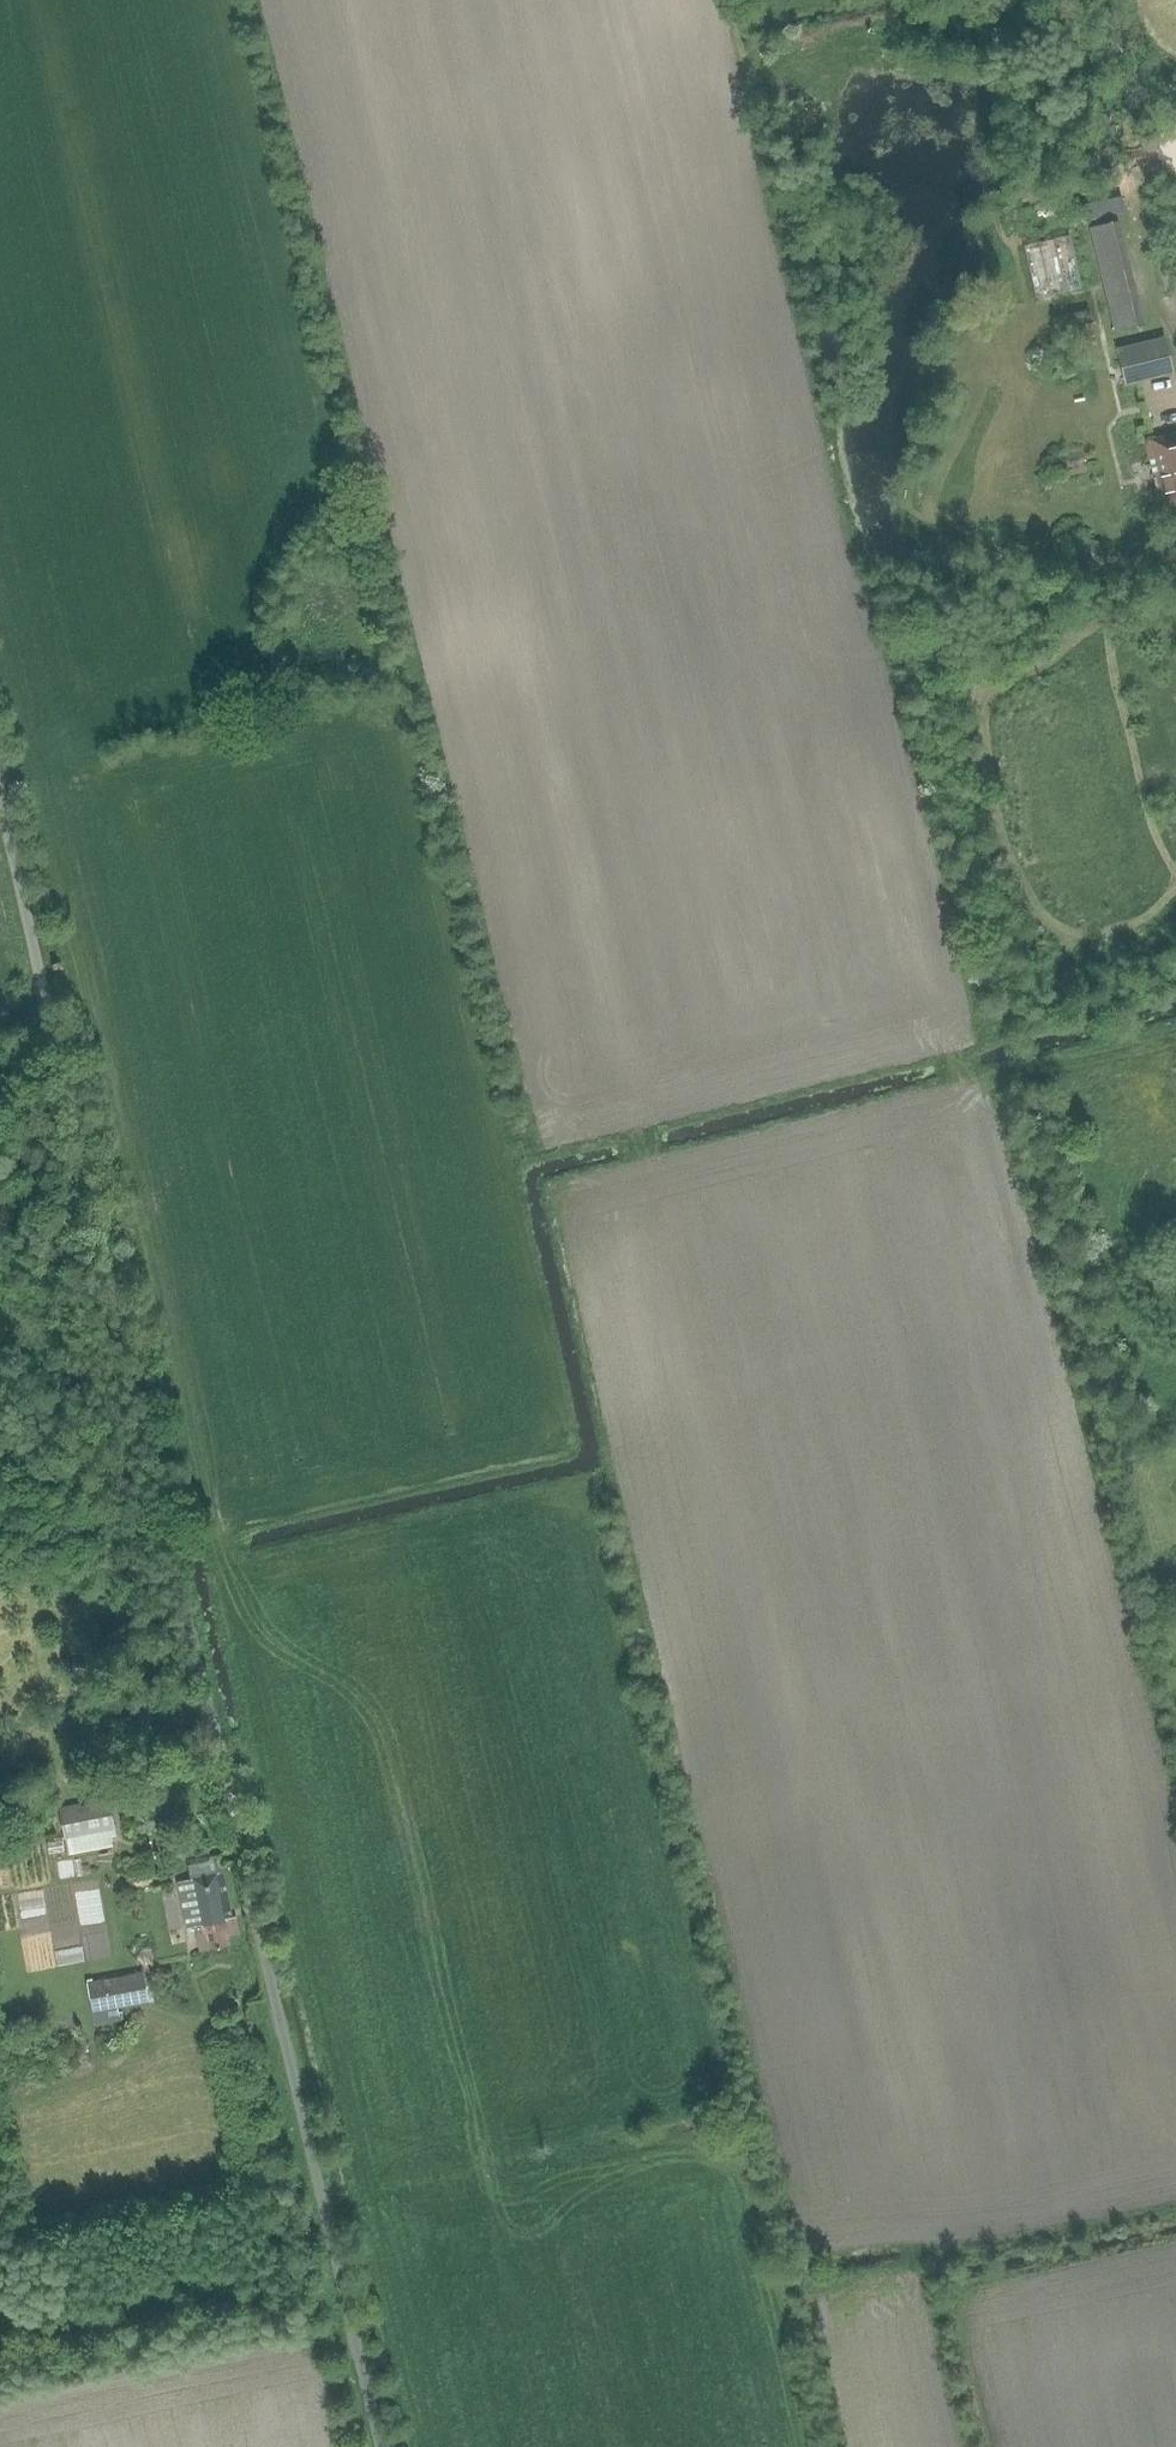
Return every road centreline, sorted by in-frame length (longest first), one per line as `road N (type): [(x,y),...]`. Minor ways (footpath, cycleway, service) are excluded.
road 1 (track): [(216,1712),(0,1758)]

